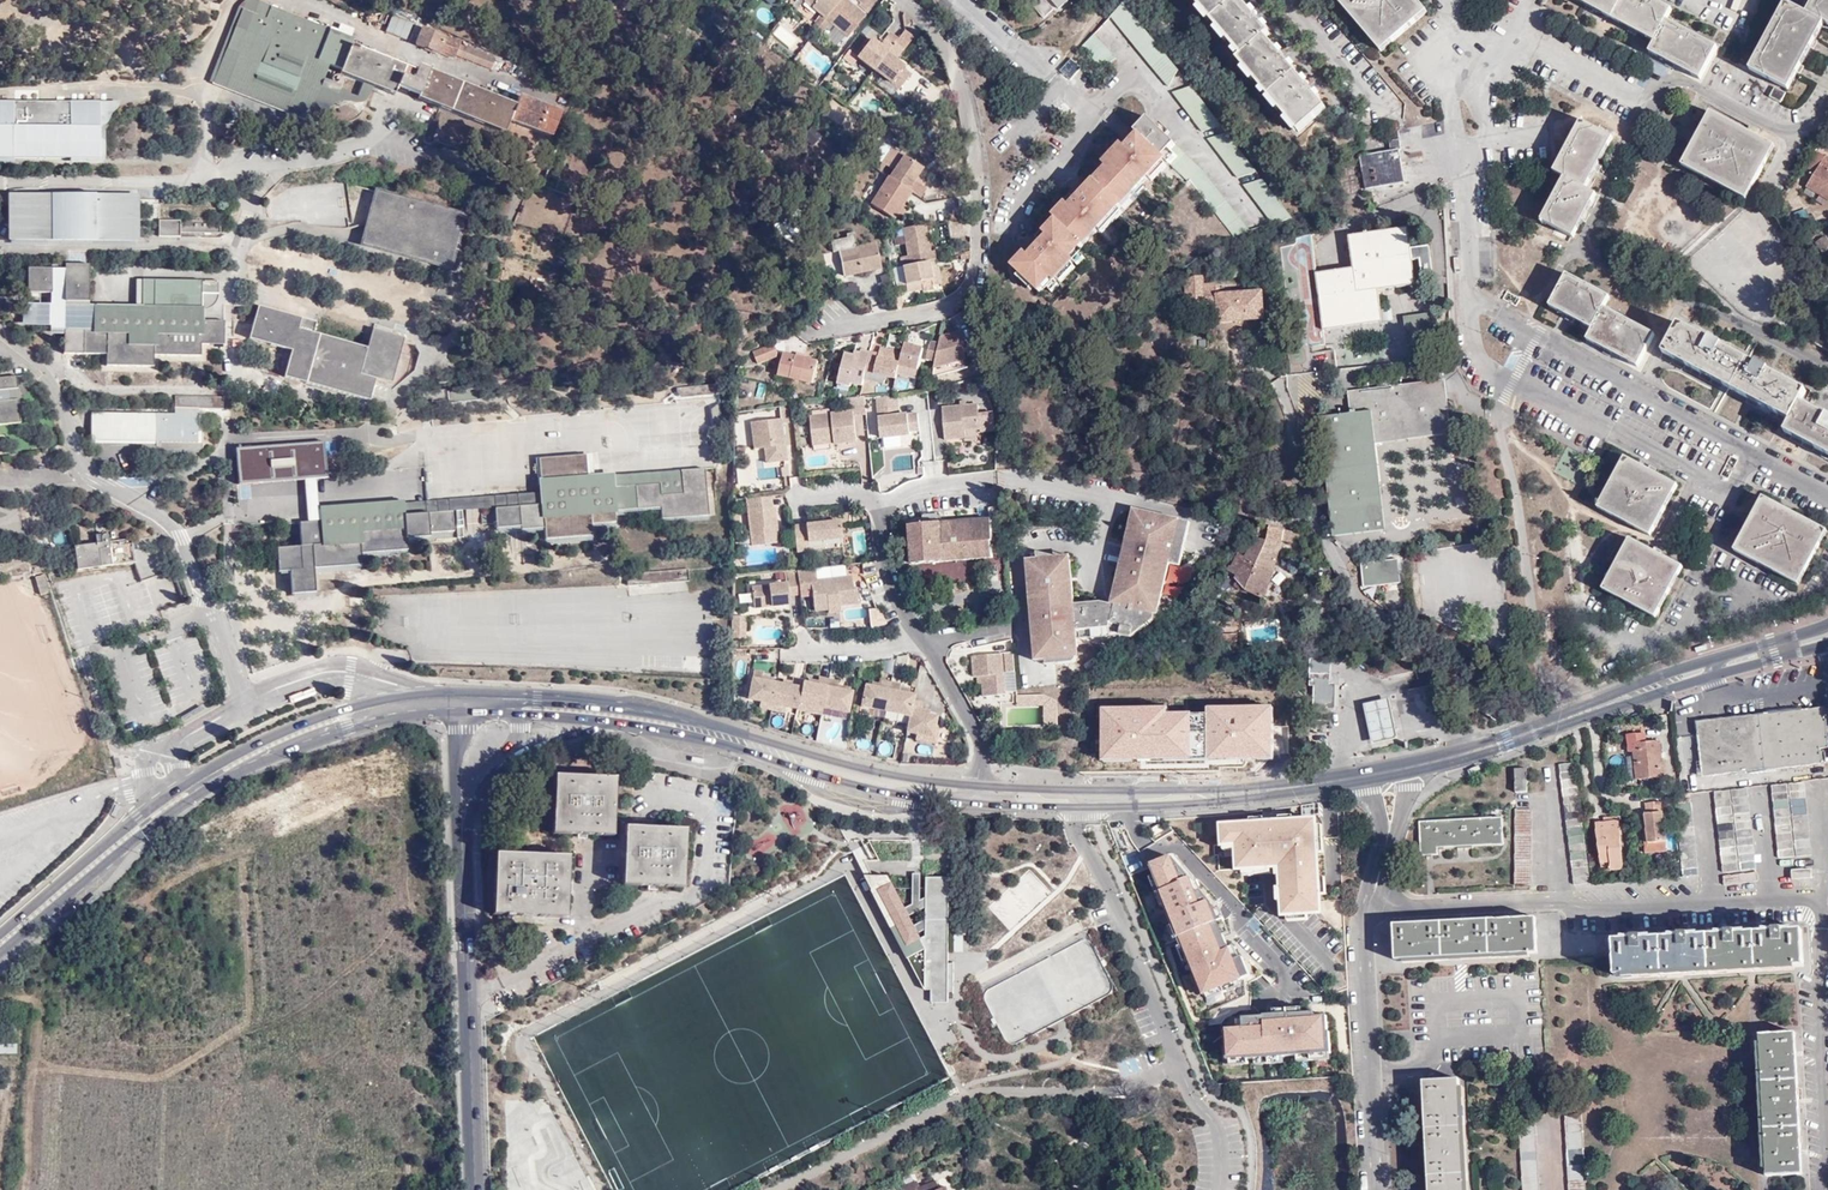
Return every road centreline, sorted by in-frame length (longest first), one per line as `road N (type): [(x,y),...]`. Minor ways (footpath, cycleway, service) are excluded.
road 1 (secondary): [(489,692),(377,699),(283,729),(137,815),(0,933)]
road 2 (secondary): [(1249,792),(1467,752),(1774,650)]
road 3 (secondary): [(0,952),(220,781),(374,717),(462,711)]
road 4 (secondary): [(979,784),(856,766),(614,700),(489,692)]
road 5 (residential): [(904,0),(952,53),(966,104),(976,272),(950,303),(927,313),(828,326)]
road 6 (residential): [(979,784),(979,748),(893,597),(871,501),(853,492),(800,495)]
road 7 (secondary): [(613,723),(907,796),(978,804)]
road 8 (tertiary): [(475,1189),(462,836)]
road 9 (secondary): [(978,804),(1181,804),(1249,792)]
road 10 (secondary): [(1249,792),(979,784)]
road 11 (tertiary): [(462,711),(456,781),(462,836)]

